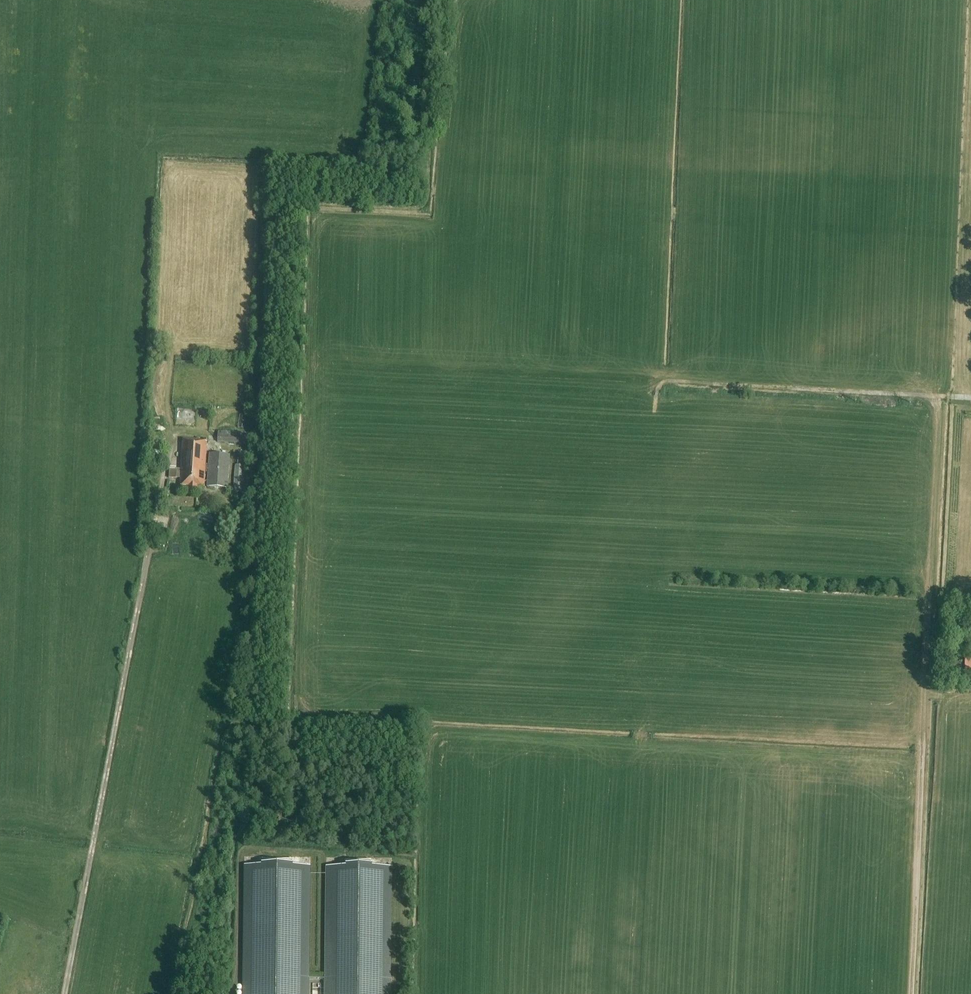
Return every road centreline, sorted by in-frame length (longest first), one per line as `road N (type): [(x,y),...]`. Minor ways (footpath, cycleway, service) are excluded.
road 1 (track): [(64,993),(157,507)]
road 2 (track): [(656,406),(667,382),(970,398)]

